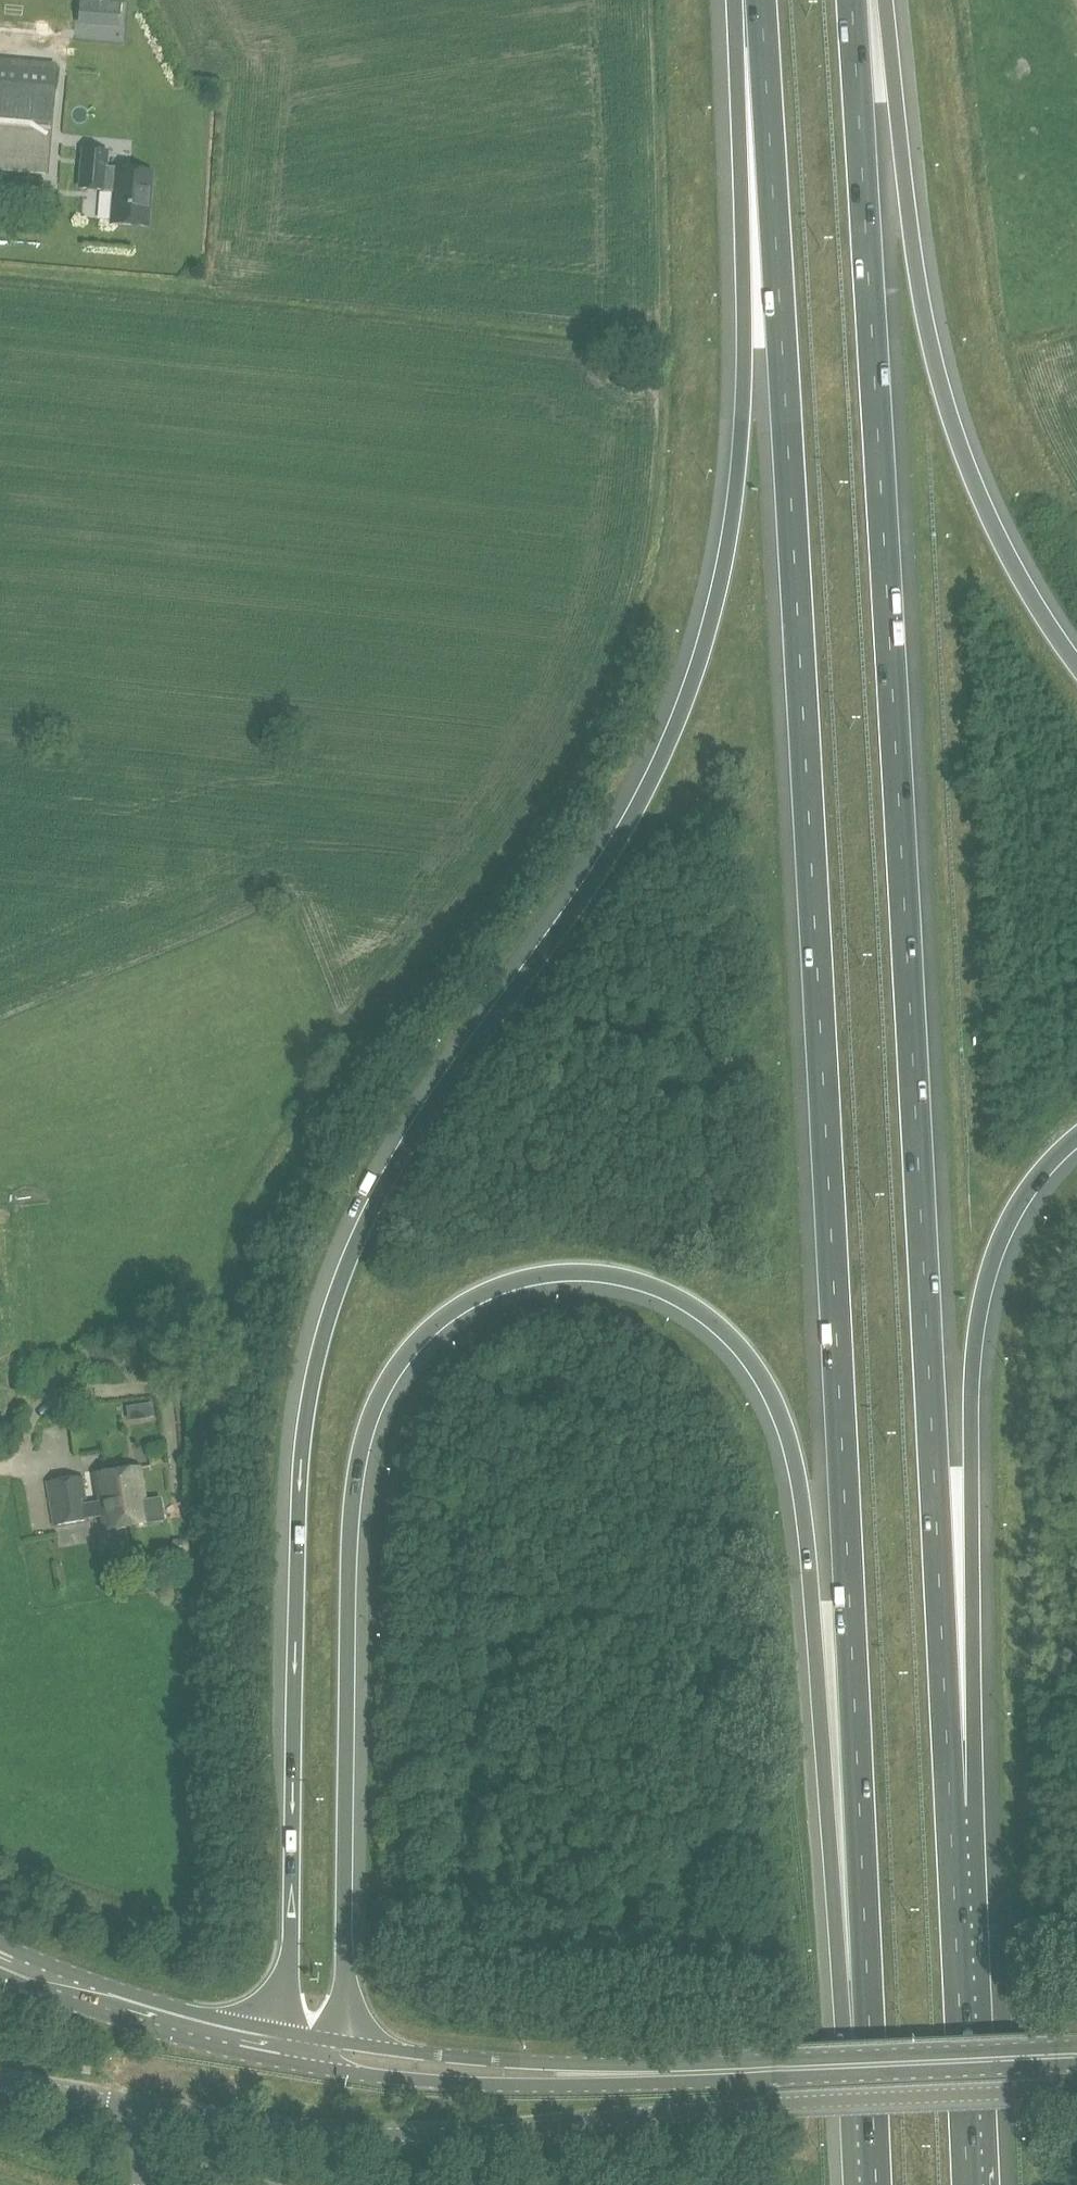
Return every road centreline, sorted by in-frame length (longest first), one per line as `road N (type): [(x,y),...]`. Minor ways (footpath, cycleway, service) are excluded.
road 1 (motorway): [(757,0),(740,397),(713,599),(684,698),(618,835),(386,1174),(331,1297),(302,1404),(293,1523),(291,1945),(280,2031)]
road 2 (motorway): [(762,0),(869,2037)]
road 3 (motorway): [(953,1811),(849,0)]
road 4 (motorway): [(343,2043),(353,1530),(363,1448),(398,1371),(450,1317),(508,1287),(582,1276),(666,1295),(702,1317),(735,1347),(778,1418),(798,1487),(825,1793),(869,2037)]
road 5 (motorway): [(953,1811),(971,1619),(975,1335),(1016,1210),(1076,1138)]
road 6 (motorway): [(1076,665),(982,506),(942,395),(886,0)]
road 7 (unclassified): [(780,2104),(400,2133),(330,2133),(149,2108)]
road 8 (motorway): [(970,2184),(953,1811)]
road 9 (secondary): [(0,1973),(180,2038),(305,2065)]
road 10 (secondary): [(777,2069),(1076,2055)]
road 11 (unclassified): [(780,2104),(1076,2091)]
road 12 (secondary): [(280,2031),(96,1982),(0,1943)]
road 13 (secondary): [(305,2065),(547,2086),(588,2074)]
road 14 (secondary): [(588,2074),(548,2062),(343,2043)]
road 15 (secondary): [(777,2069),(588,2074)]
road 16 (unclassified): [(149,2108),(0,2080)]
road 17 (motorway): [(869,2037),(874,2184)]

